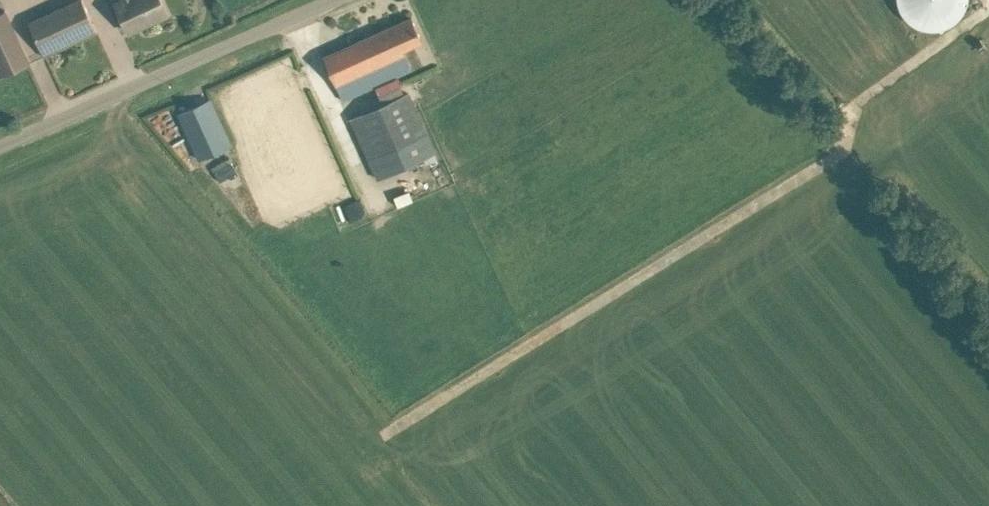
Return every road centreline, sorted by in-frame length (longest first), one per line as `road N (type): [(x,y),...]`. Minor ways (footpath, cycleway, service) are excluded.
road 1 (unclassified): [(0,143),(326,0)]

